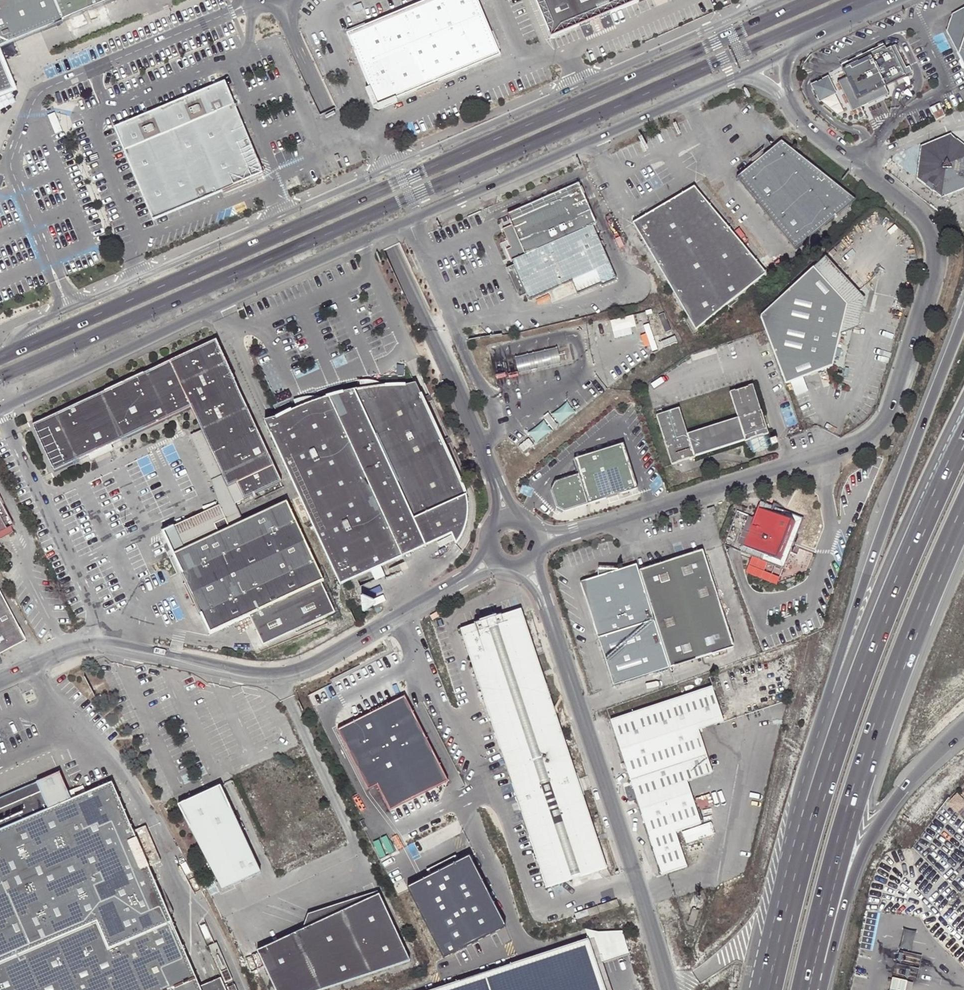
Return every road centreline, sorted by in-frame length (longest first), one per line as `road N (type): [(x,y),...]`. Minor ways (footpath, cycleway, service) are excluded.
road 1 (secondary): [(0,379),(861,0)]
road 2 (secondary): [(816,0),(0,358)]
road 3 (unclassified): [(0,409),(742,74)]
road 4 (unclassified): [(791,109),(930,238),(928,285),(886,412),(868,435),(841,449),(607,521)]
road 5 (motorway): [(963,314),(843,649),(795,819),(796,876)]
road 6 (motorway): [(803,989),(845,822),(963,512)]
road 7 (unclassified): [(490,464),(283,7)]
road 8 (unclassified): [(461,580),(301,670),(276,676),(92,644),(0,681)]
road 9 (motorway): [(963,424),(880,617),(796,876)]
road 10 (unclassified): [(671,989),(560,642)]
road 11 (motorway): [(823,989),(849,888),(877,823),(963,729)]

